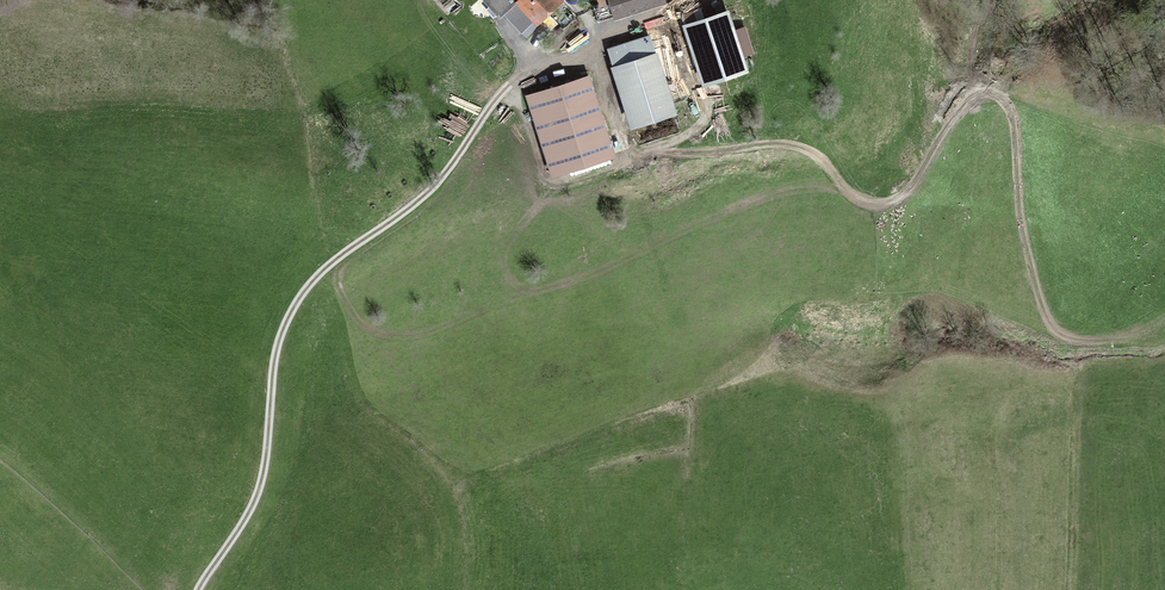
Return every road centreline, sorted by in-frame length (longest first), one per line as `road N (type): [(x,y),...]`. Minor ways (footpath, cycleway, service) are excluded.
road 1 (track): [(715,98),(685,78),(659,26),(644,23),(553,59),(501,94),(411,211),(343,257),(300,301),(276,362),(265,480),(200,589)]
road 2 (track): [(0,457),(139,589)]

